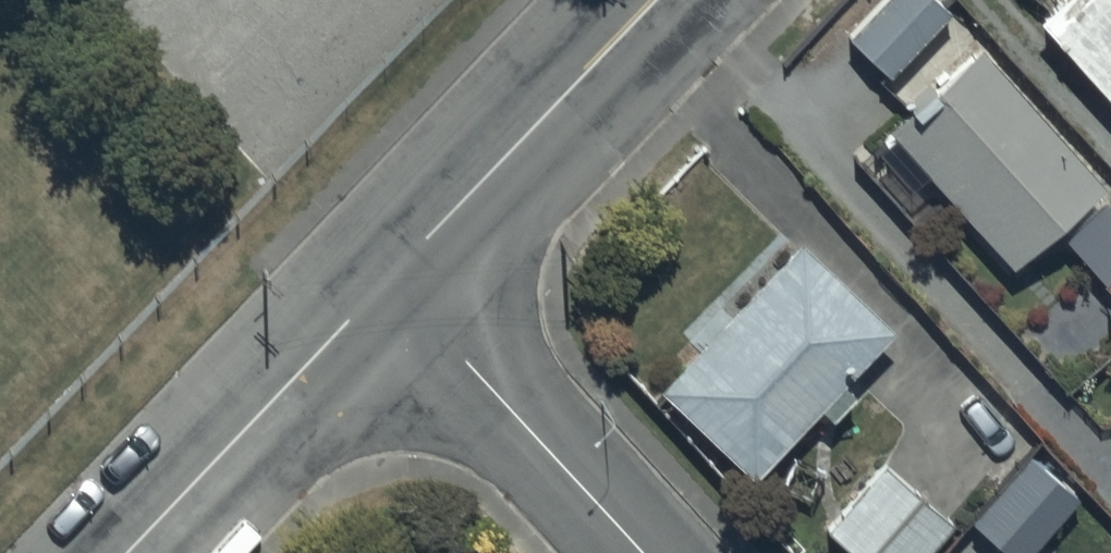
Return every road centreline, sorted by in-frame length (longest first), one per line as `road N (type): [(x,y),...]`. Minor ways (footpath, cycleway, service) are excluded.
road 1 (unclassified): [(647,0),(346,293)]
road 2 (residential): [(602,552),(346,293)]
road 3 (unclassified): [(346,293),(102,552)]

